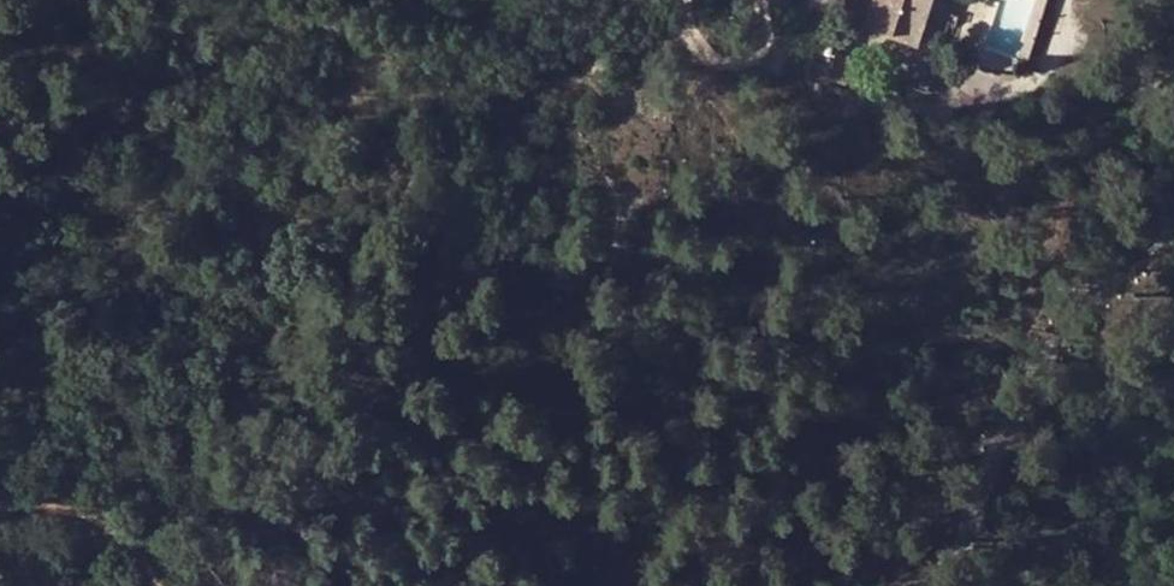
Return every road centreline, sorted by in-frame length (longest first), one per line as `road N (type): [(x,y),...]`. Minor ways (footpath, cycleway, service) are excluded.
road 1 (residential): [(966,585),(1028,442),(1078,361),(1141,289),(1173,264)]

